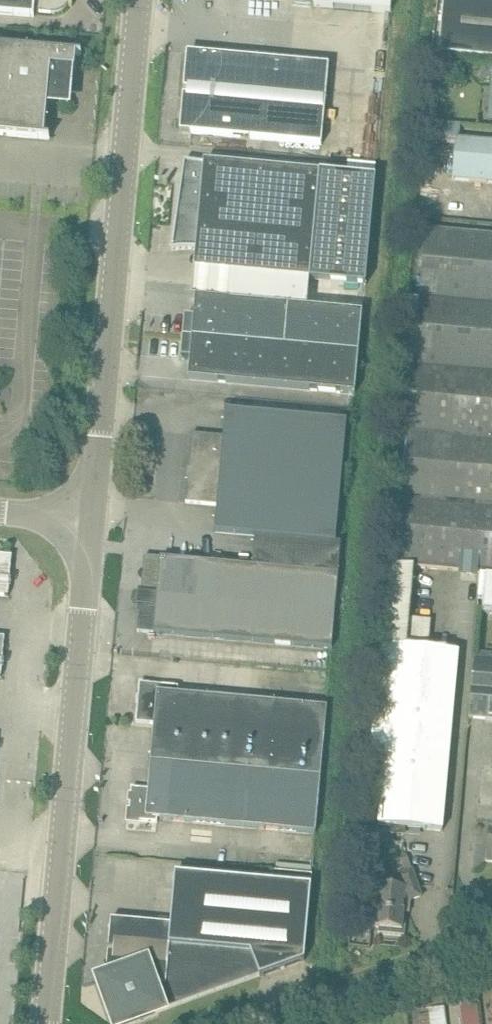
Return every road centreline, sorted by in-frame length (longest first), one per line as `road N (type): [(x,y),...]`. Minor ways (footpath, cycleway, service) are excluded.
road 1 (unclassified): [(92,520),(140,0)]
road 2 (unclassified): [(46,1023),(92,520)]
road 3 (unclassified): [(276,1023),(491,947)]

